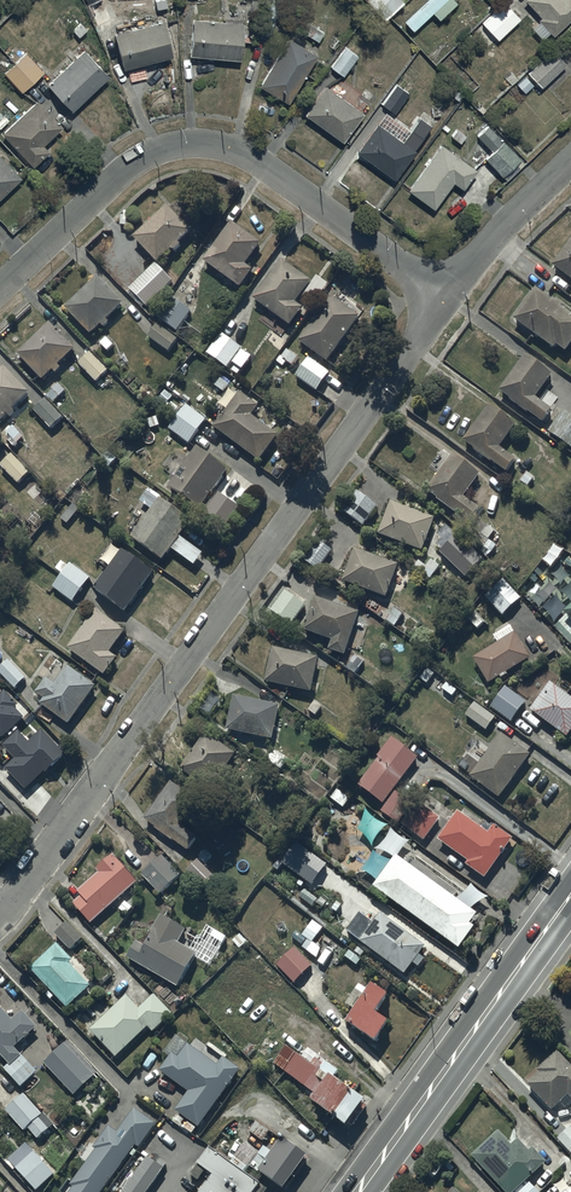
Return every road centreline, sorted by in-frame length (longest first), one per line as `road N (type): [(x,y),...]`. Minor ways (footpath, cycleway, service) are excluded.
road 1 (residential): [(0,916),(446,295)]
road 2 (residential): [(446,295),(255,158),(188,142),(129,167),(0,290)]
road 3 (secondary): [(356,1191),(570,897)]
road 4 (residential): [(446,295),(570,160)]

